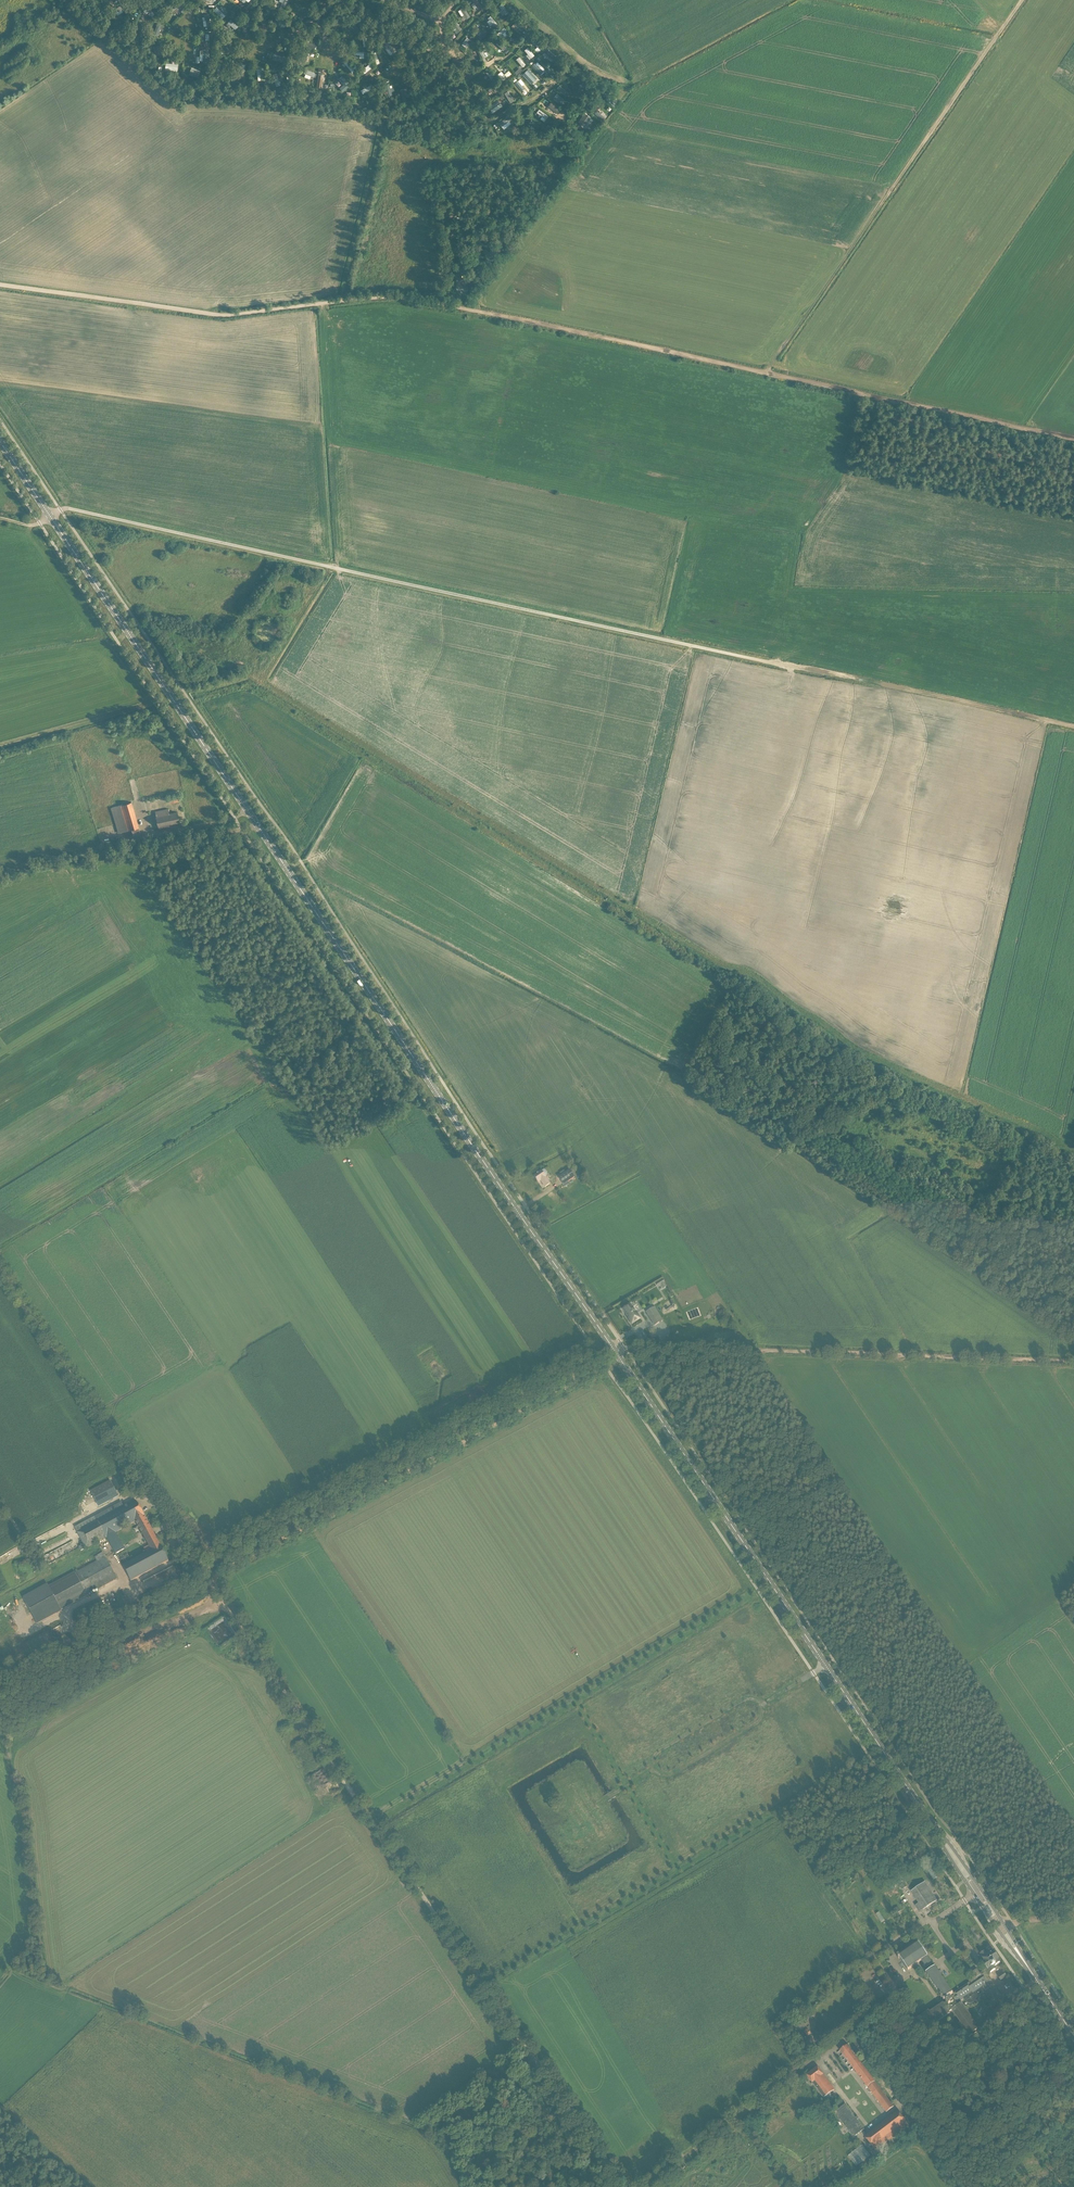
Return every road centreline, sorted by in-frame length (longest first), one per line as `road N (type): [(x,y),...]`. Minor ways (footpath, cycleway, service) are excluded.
road 1 (track): [(1073,439),(418,300),(214,314),(0,284)]
road 2 (unclassified): [(0,1272),(198,1563),(510,1397),(532,1395),(614,1351)]
road 3 (unclassified): [(798,666),(69,508),(50,516)]
road 4 (track): [(619,2186),(207,1579)]
road 5 (secondary): [(614,1351),(257,825)]
road 6 (track): [(1073,1362),(624,1348)]
road 7 (track): [(207,1579),(567,1388),(580,1370)]
road 8 (track): [(432,122),(358,107),(166,92),(69,0)]
road 9 (unclassified): [(962,2186),(855,2021),(890,1986),(876,1950),(978,1893)]
road 10 (secondary): [(825,1665),(614,1351)]
road 11 (secondary): [(257,825),(50,516)]
road 12 (track): [(1073,726),(798,666)]
road 13 (secondary): [(978,1893),(825,1665)]
road 14 (track): [(855,2021),(841,2042),(649,2186)]
road 15 (track): [(0,871),(242,830)]
road 16 (track): [(207,1579),(0,1690)]
road 17 (track): [(198,1563),(189,1580),(0,1680)]
road 18 (secondary): [(1073,2036),(978,1893)]
road 19 (residential): [(762,1704),(762,1718),(668,1776),(653,1769)]
road 20 (residential): [(653,1769),(657,1753),(742,1699),(762,1704)]

